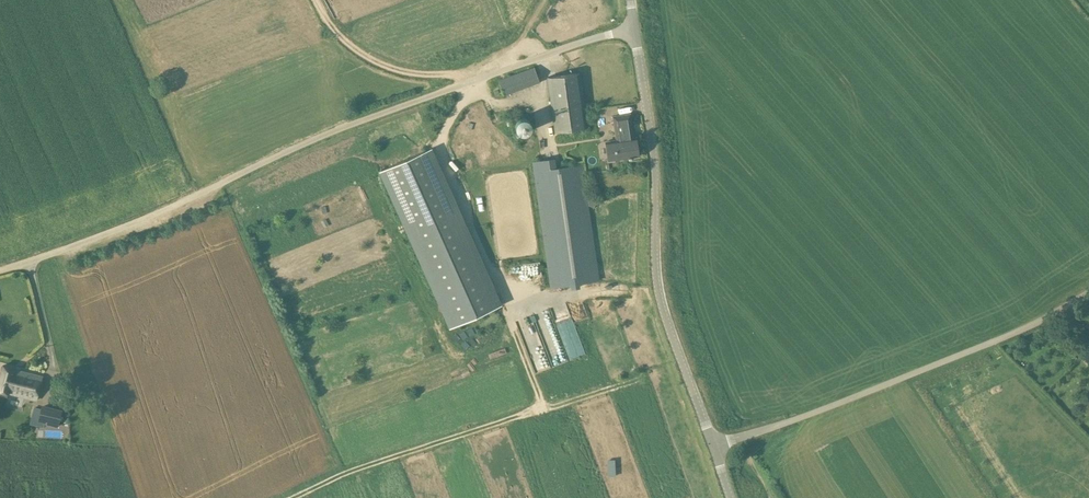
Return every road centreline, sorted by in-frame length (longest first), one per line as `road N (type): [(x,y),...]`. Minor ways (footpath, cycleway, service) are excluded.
road 1 (unclassified): [(0,272),(173,206),(355,122),(634,28)]
road 2 (unclassified): [(714,444),(662,307),(653,152),(634,28)]
road 3 (unclassified): [(1088,290),(923,369),(714,444)]
road 4 (track): [(297,497),(368,465),(545,411),(504,302)]

